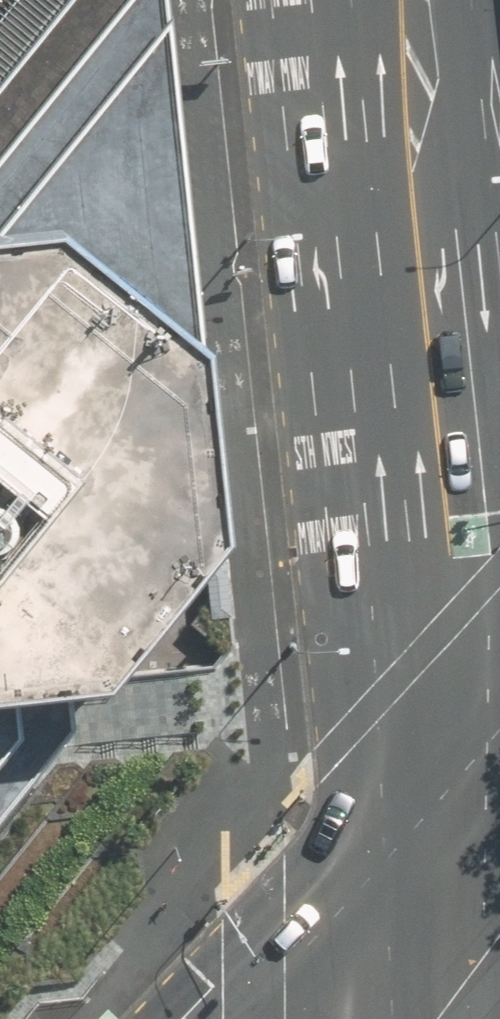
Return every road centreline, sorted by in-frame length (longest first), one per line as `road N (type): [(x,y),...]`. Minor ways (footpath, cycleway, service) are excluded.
road 1 (secondary): [(451,793),(402,194)]
road 2 (secondary): [(237,1018),(451,793)]
road 3 (secondary): [(472,1018),(451,793)]
road 4 (secondary): [(402,194),(499,360)]
road 5 (motorway): [(398,151),(335,0)]
road 6 (secondary): [(398,151),(370,0)]
road 7 (secondary): [(405,0),(398,151)]

